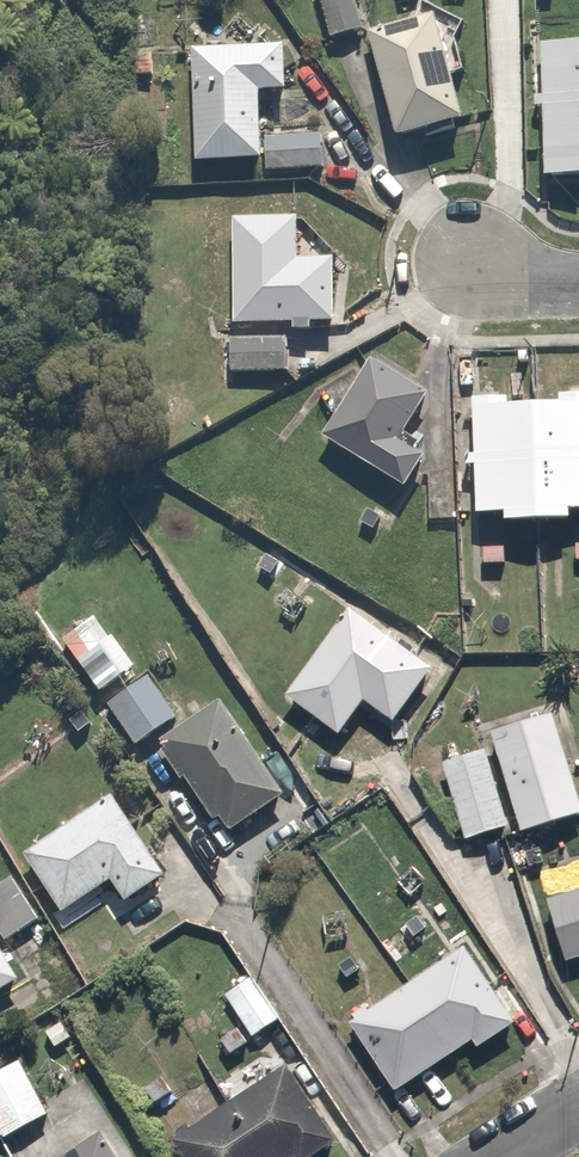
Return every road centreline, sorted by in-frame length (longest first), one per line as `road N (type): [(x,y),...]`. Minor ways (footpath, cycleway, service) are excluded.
road 1 (residential): [(578,280),(545,281),(455,262)]

